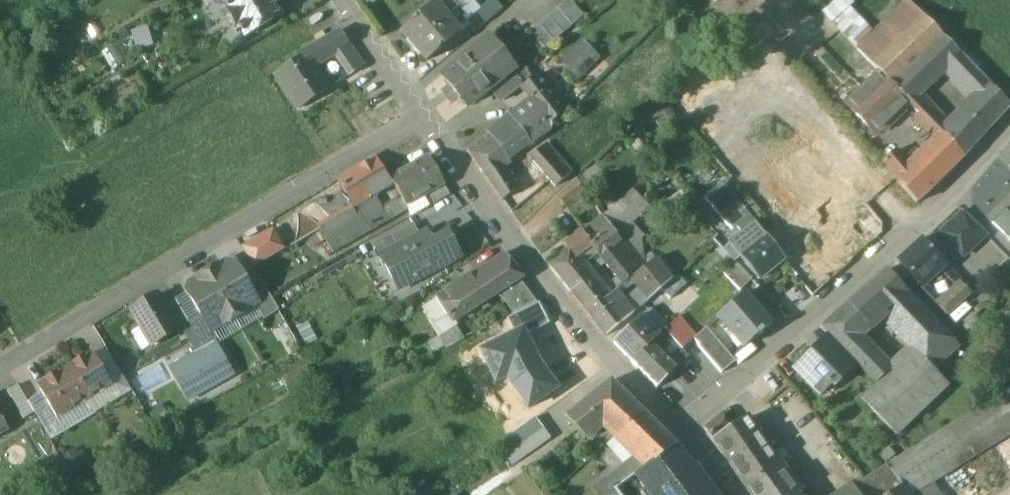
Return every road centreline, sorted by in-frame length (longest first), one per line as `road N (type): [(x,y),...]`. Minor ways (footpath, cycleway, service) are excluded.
road 1 (residential): [(0,368),(425,117)]
road 2 (residential): [(687,434),(1009,127)]
road 3 (residential): [(425,117),(616,366),(687,434)]
road 4 (residential): [(343,0),(425,117)]

